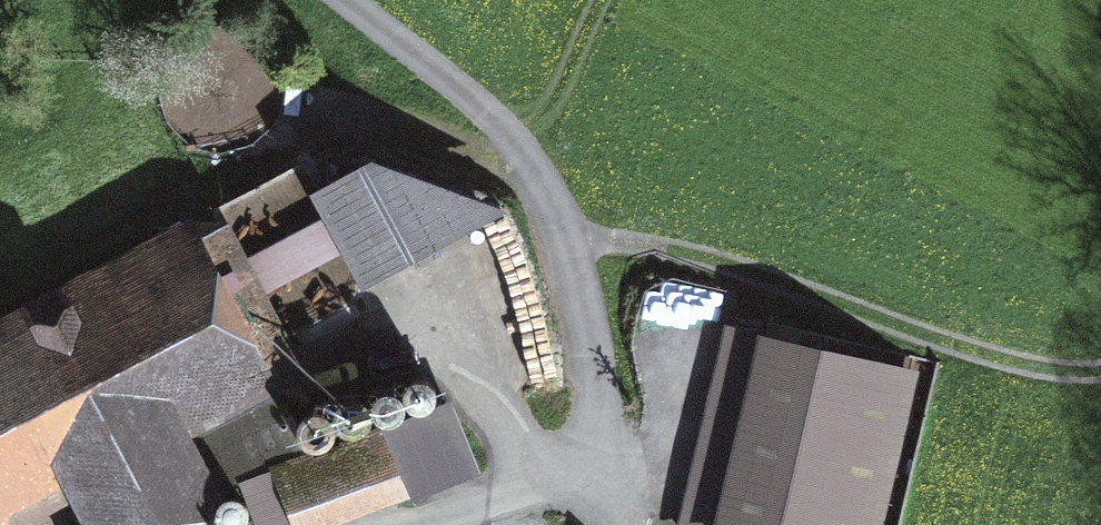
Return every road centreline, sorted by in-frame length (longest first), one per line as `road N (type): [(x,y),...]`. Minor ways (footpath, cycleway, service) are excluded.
road 1 (unclassified): [(343,0),(493,119),(526,159),(564,232),(586,305),(596,404),(584,466),(560,483),(409,524)]
road 2 (track): [(564,232),(754,268),(1045,373),(1100,373)]

